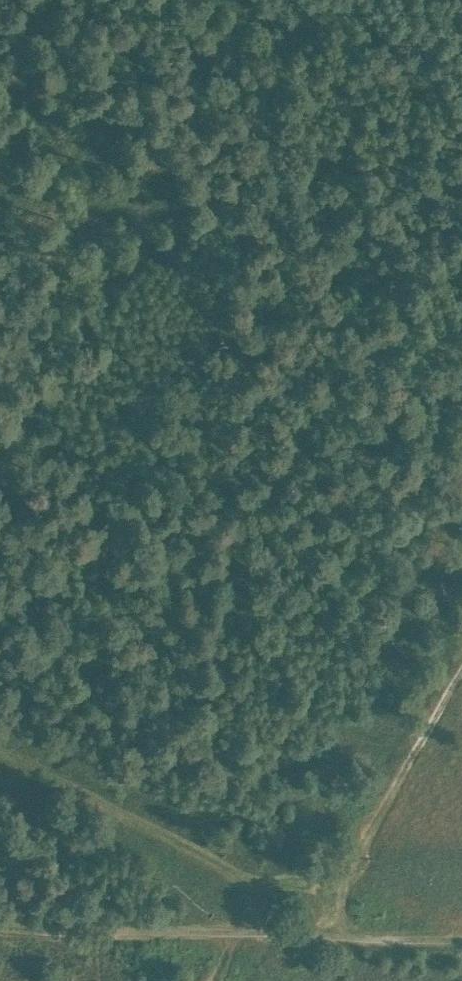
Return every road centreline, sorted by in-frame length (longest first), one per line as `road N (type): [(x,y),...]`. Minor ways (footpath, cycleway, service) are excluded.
road 1 (track): [(0,746),(264,884),(236,933)]
road 2 (track): [(354,937),(343,902),(352,854),(461,682)]
road 3 (track): [(236,933),(0,928)]

